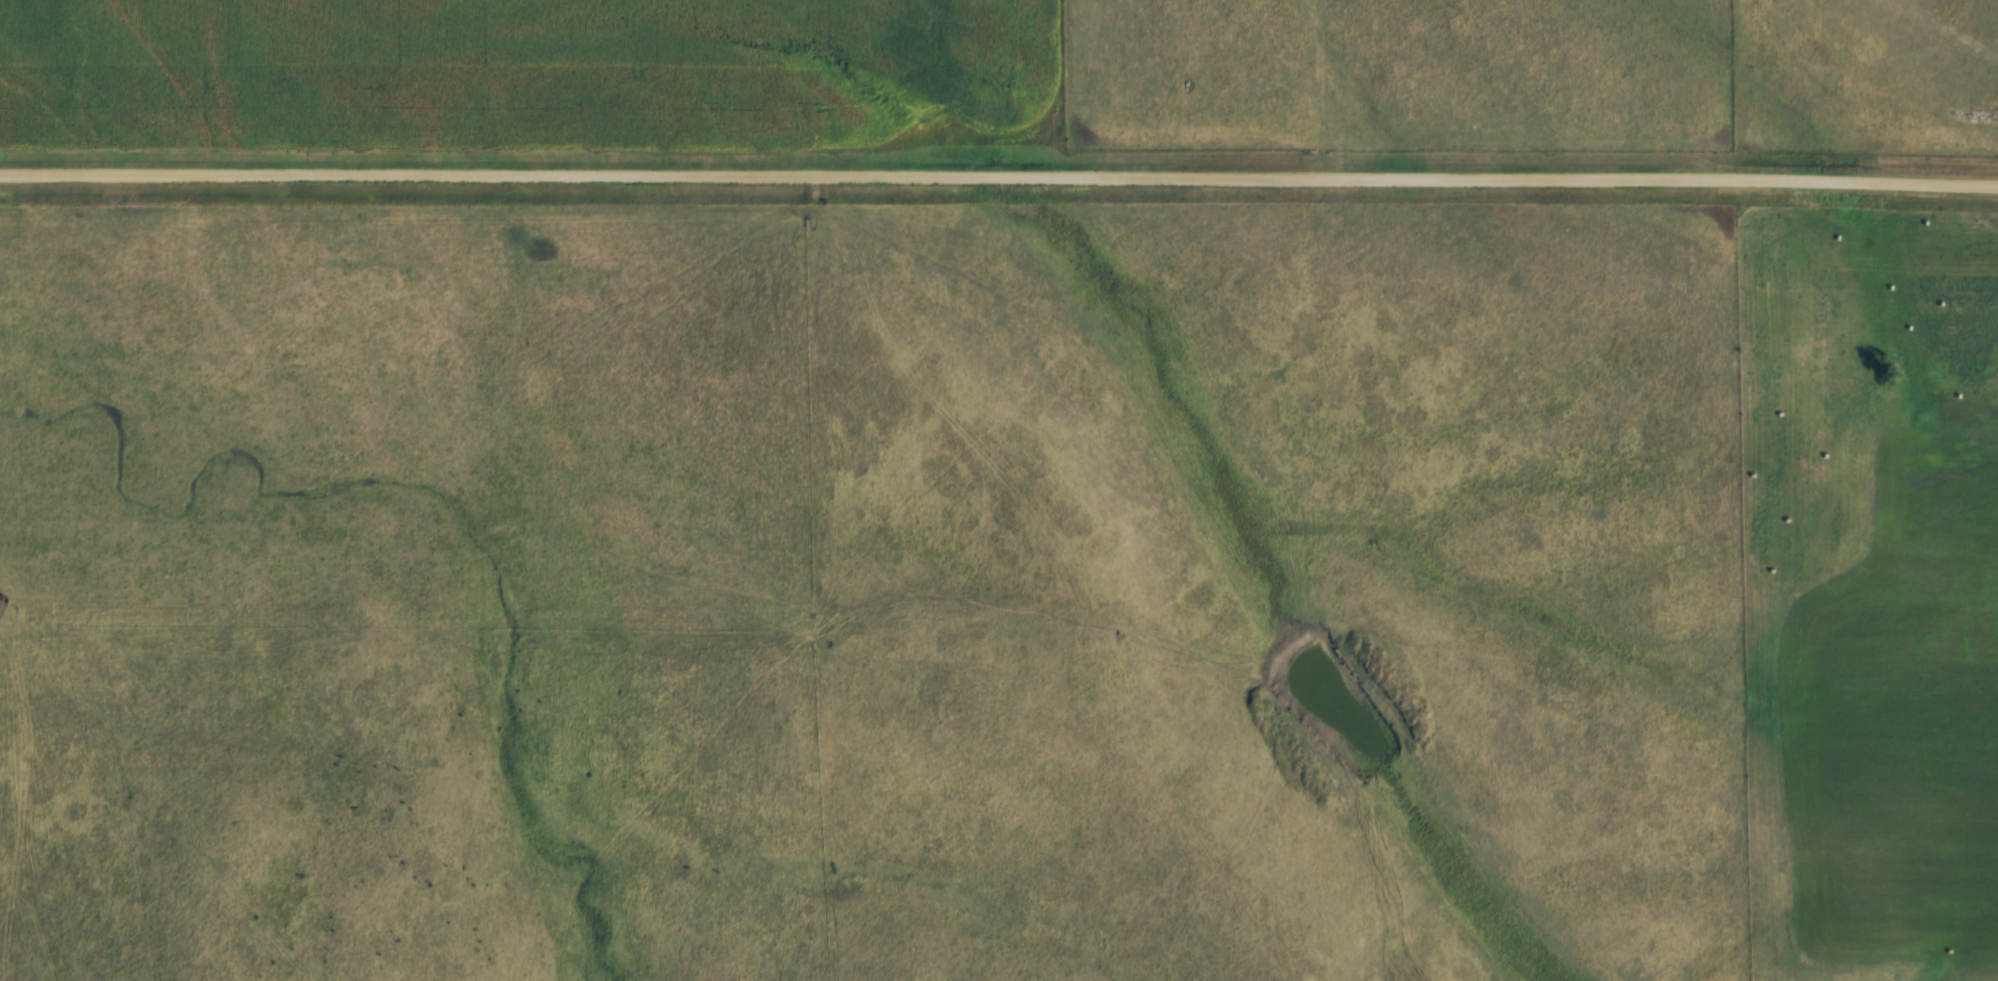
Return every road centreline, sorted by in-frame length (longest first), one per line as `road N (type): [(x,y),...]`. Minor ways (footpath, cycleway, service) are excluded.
road 1 (track): [(1997,180),(0,173)]

